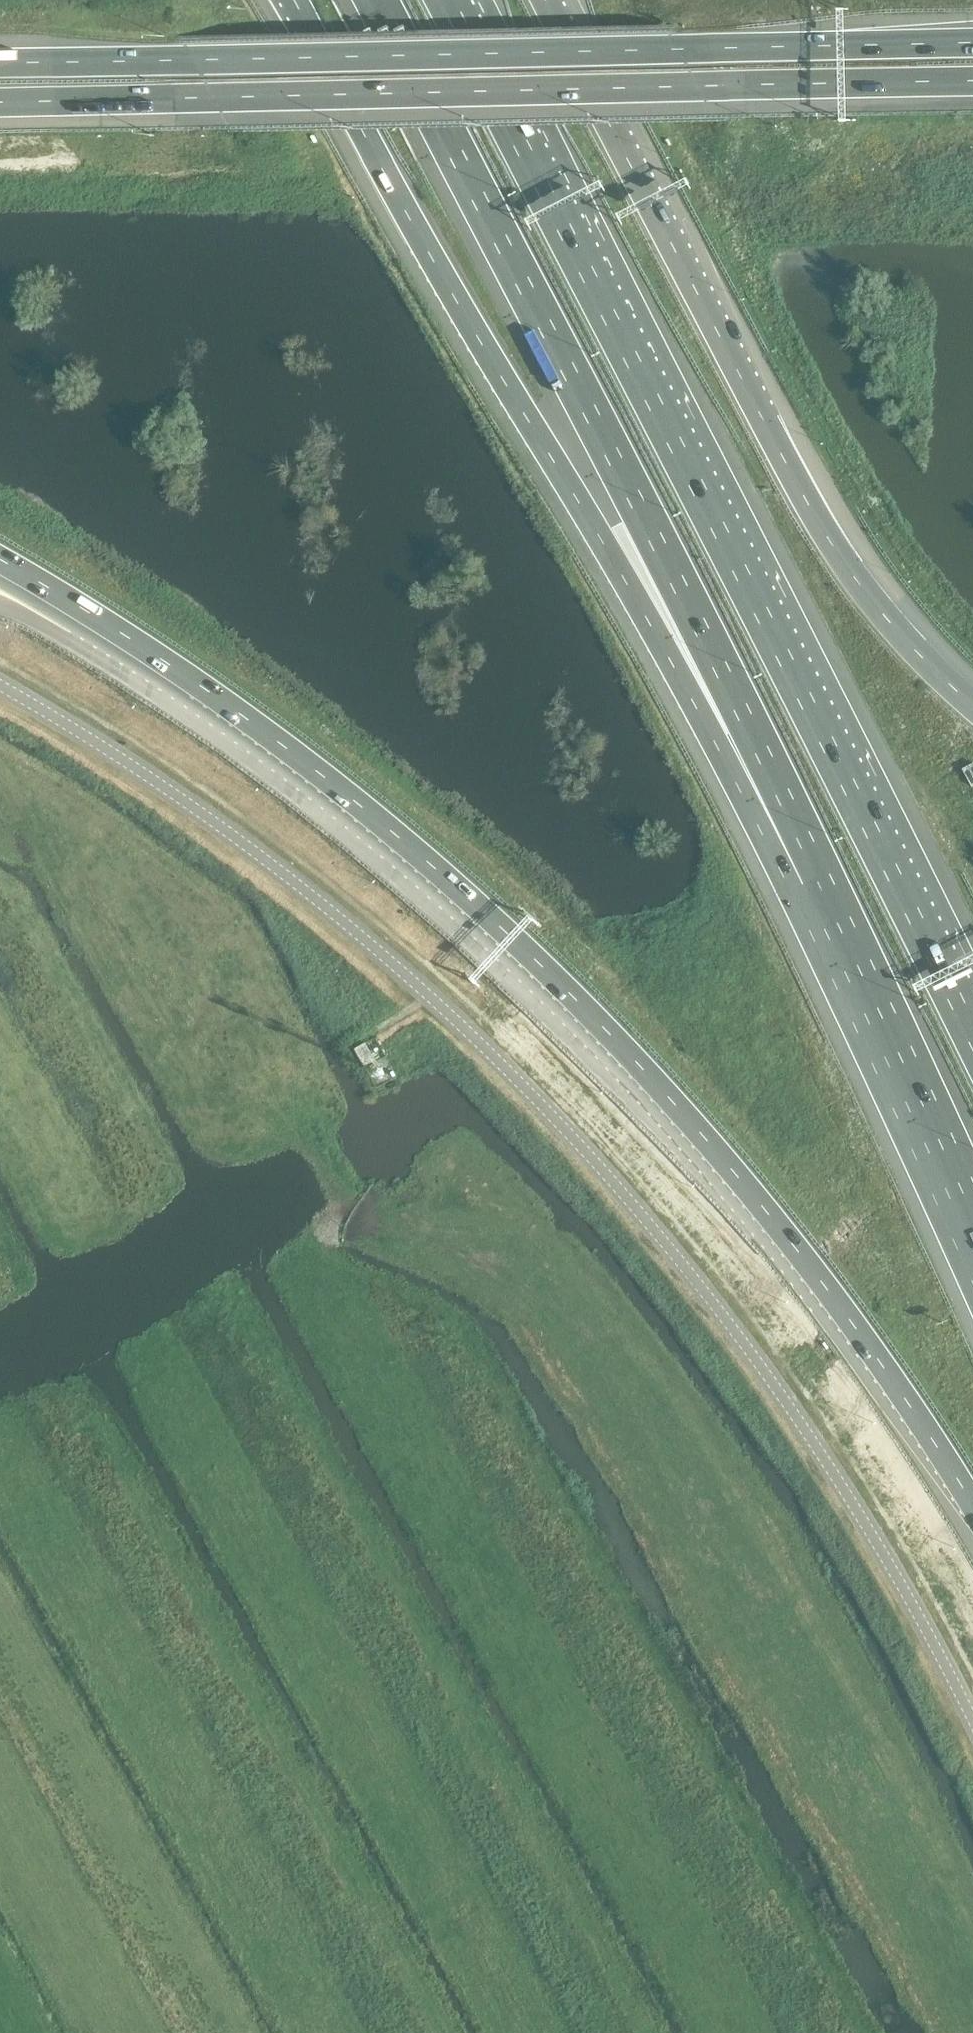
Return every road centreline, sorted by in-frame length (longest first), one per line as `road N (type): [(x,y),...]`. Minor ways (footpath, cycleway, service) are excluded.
road 1 (unclassified): [(972,1712),(946,1652),(841,1479),(649,1220),(564,1129),(415,981),(204,811),(0,682)]
road 2 (motorway): [(0,572),(242,724),(424,871),(548,983),(692,1134),(823,1295),(972,1525)]
road 3 (motorway): [(972,1037),(448,0)]
road 4 (motorway): [(313,0),(417,202),(875,997)]
road 5 (motorway): [(386,0),(688,581),(875,997)]
road 6 (motorway): [(972,43),(0,66)]
road 7 (motorway): [(972,700),(909,633),(833,530),(600,88)]
road 8 (motorway): [(0,103),(600,88)]
road 9 (motorway): [(600,88),(972,81)]
road 10 (motorway): [(875,997),(972,1223)]

